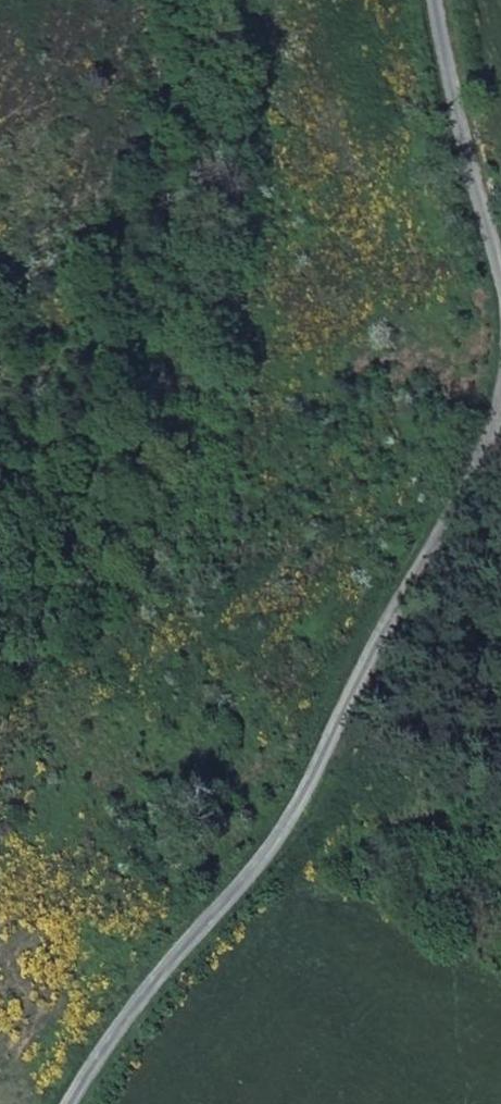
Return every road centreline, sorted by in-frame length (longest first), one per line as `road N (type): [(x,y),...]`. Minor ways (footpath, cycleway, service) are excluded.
road 1 (unclassified): [(500,361),(484,426),(322,779),(131,1012),(71,1103)]
road 2 (unclassified): [(445,0),(500,263)]

